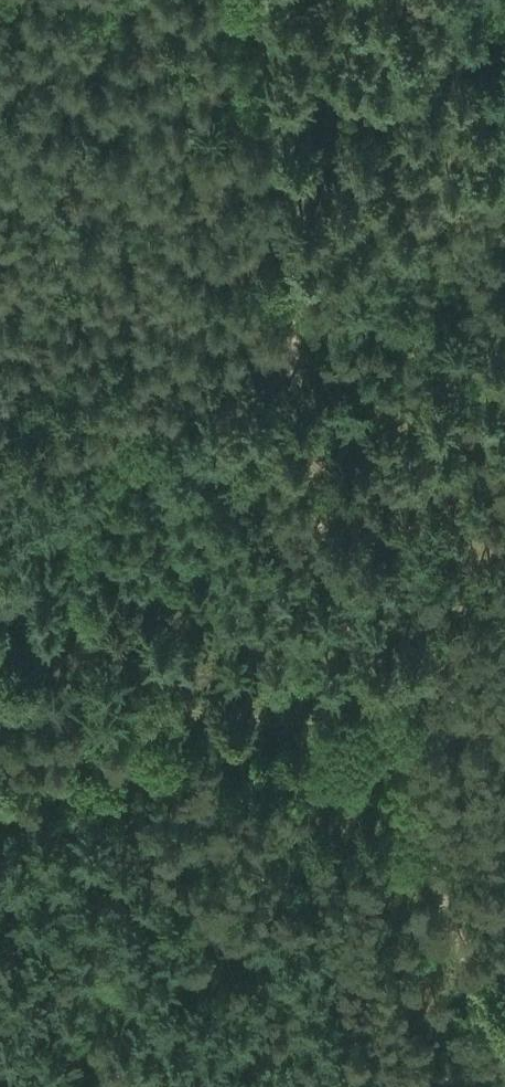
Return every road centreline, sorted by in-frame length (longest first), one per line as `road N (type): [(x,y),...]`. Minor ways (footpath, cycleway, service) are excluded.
road 1 (track): [(460,0),(280,95),(319,521),(387,727)]
road 2 (track): [(387,727),(0,690)]
road 3 (track): [(387,727),(504,1044)]

